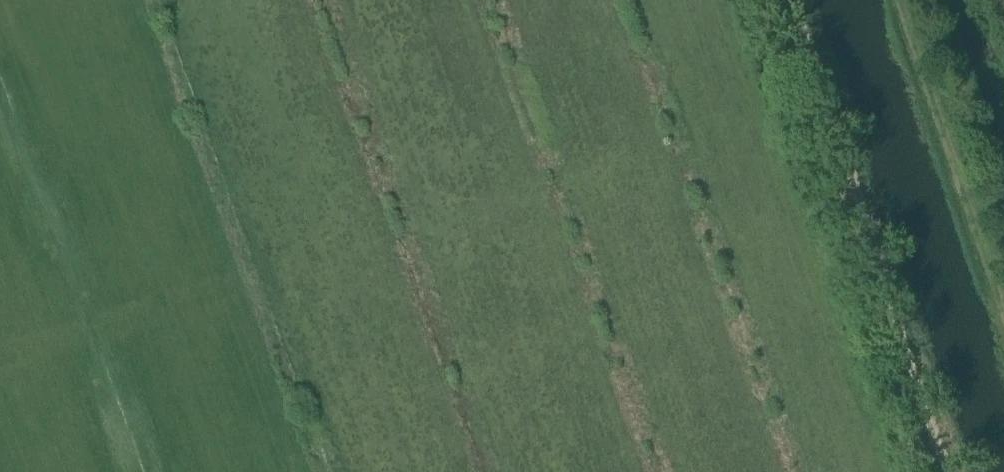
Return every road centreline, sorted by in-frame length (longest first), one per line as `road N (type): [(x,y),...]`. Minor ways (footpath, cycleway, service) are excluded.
road 1 (track): [(947,471),(789,0)]
road 2 (track): [(900,0),(1003,312)]

